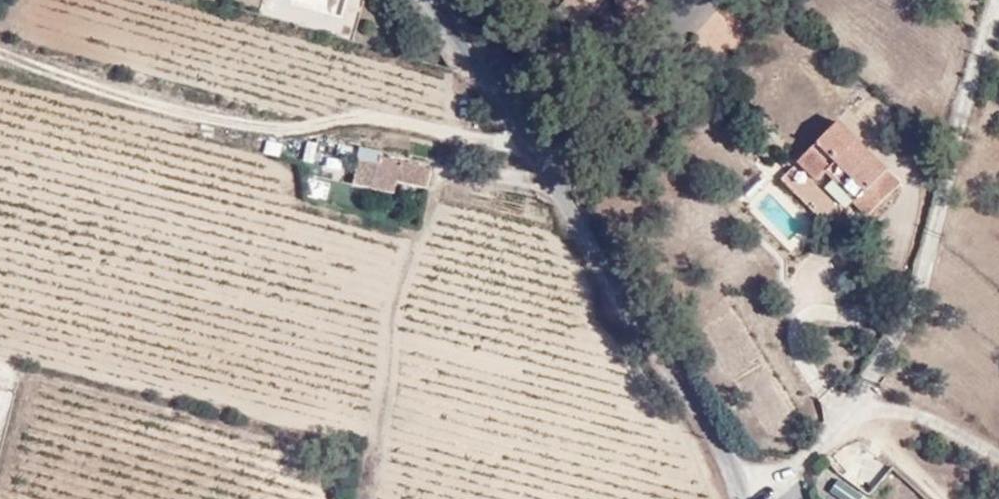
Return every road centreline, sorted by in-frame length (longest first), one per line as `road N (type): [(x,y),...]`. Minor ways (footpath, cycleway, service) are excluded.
road 1 (unclassified): [(738,486),(651,309),(428,0)]
road 2 (unclassified): [(998,33),(927,267),(872,386),(809,465),(738,486)]

